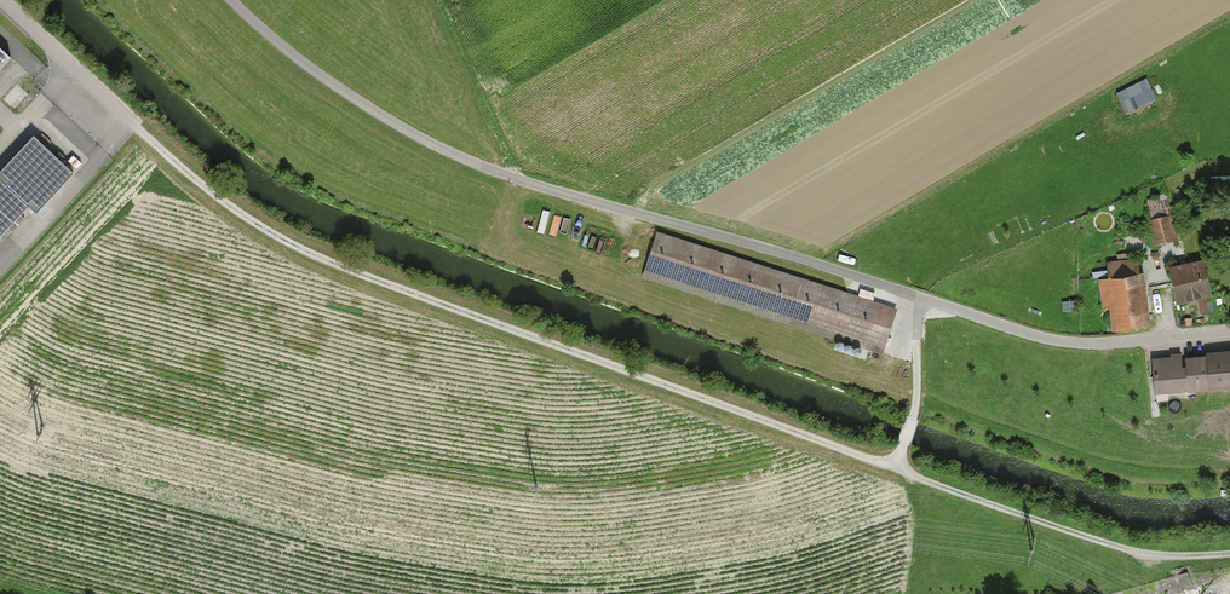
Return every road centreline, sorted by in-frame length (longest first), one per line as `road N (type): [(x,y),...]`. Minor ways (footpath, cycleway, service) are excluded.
road 1 (unclassified): [(234,0),(300,62),(359,101),(492,170),(1055,342),(1229,333)]
road 2 (track): [(130,121),(200,183),(299,249),(897,463)]
road 3 (track): [(897,463),(1117,547),(1229,554)]
road 4 (track): [(897,463),(917,406),(921,298)]

